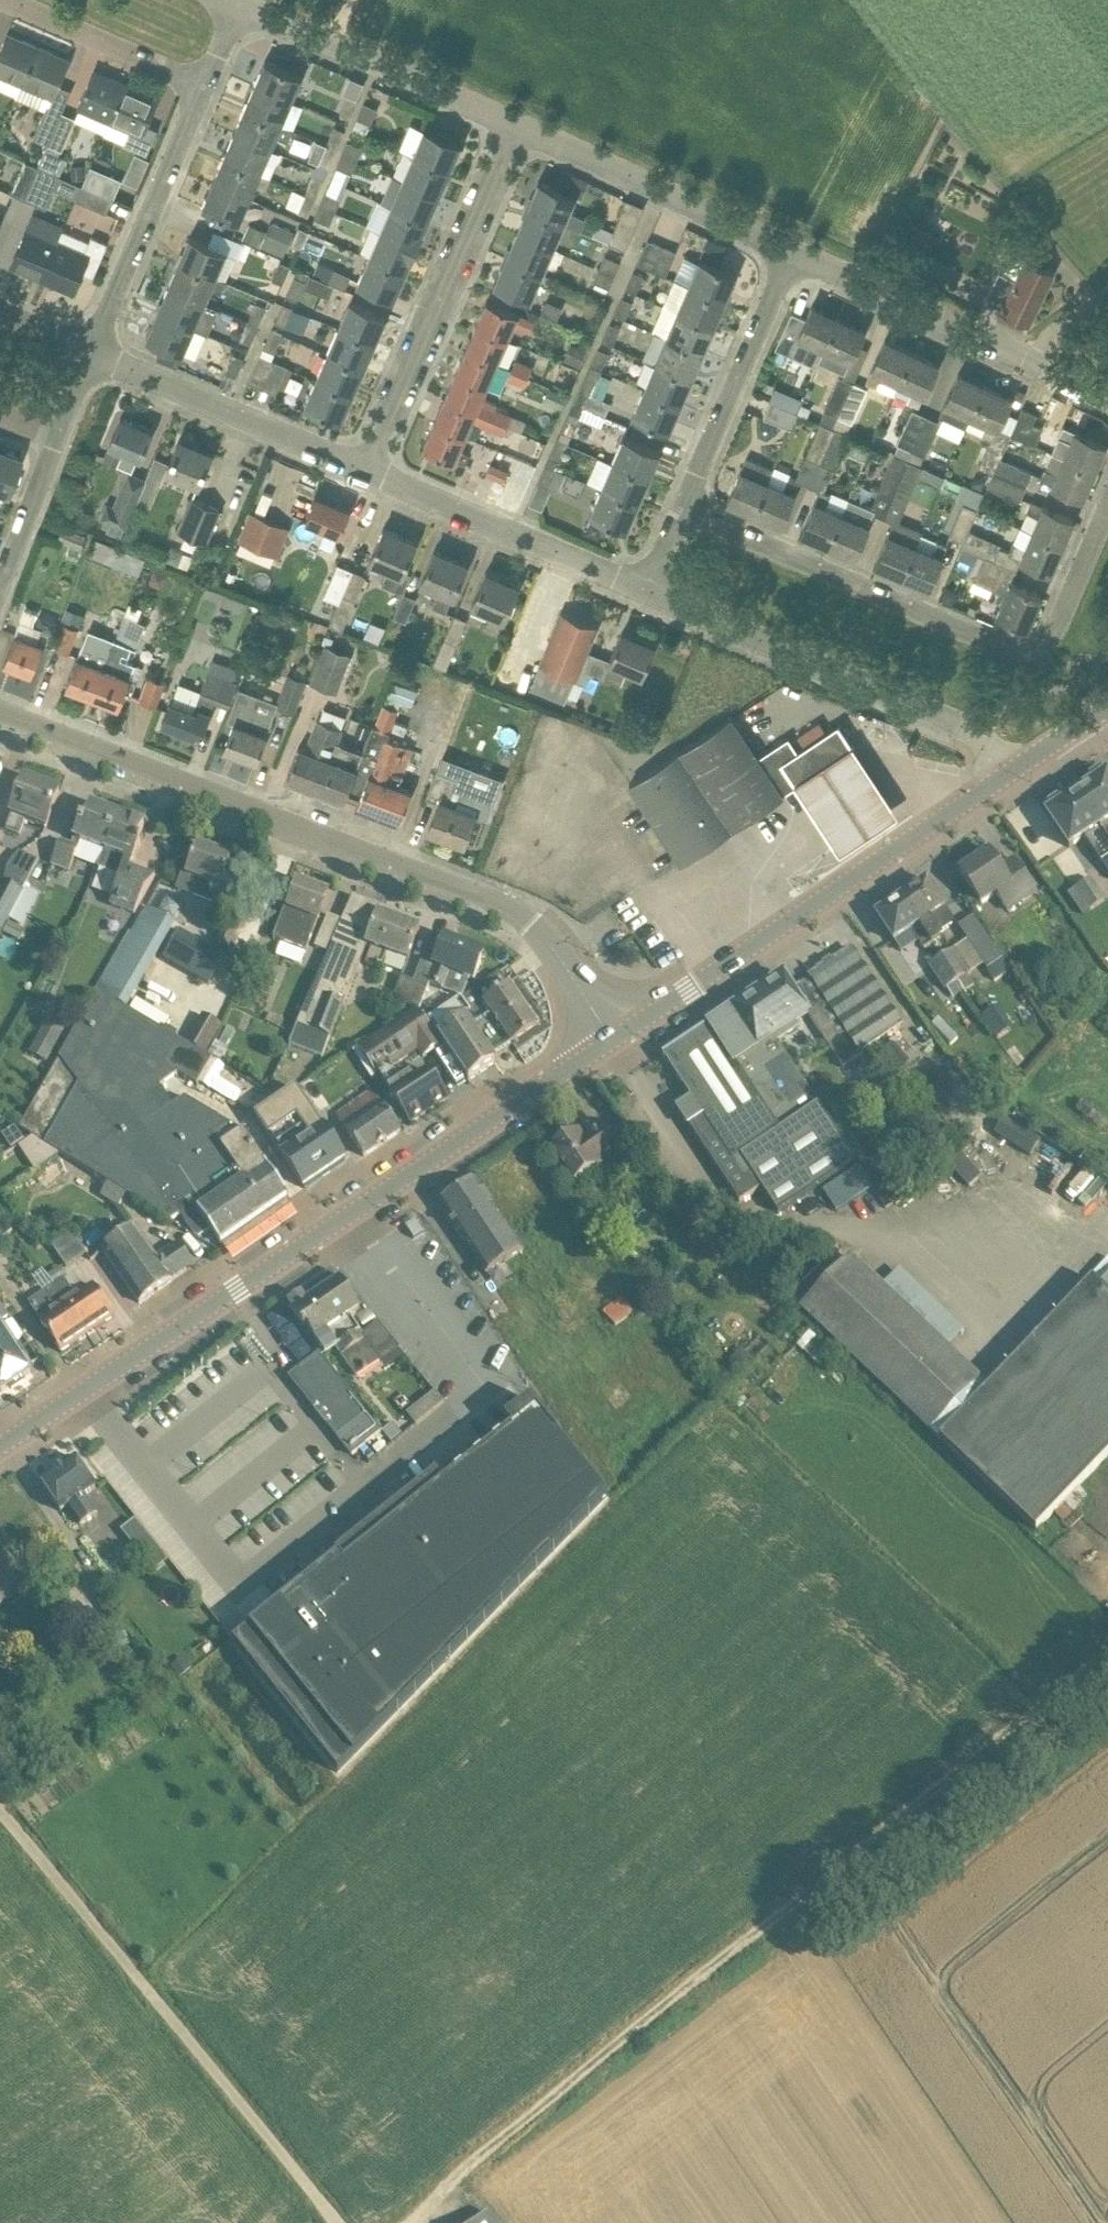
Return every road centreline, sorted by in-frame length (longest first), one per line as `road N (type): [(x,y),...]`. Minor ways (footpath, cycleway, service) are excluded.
road 1 (track): [(1107,1642),(408,2222)]
road 2 (secondary): [(0,1447),(613,1037)]
road 3 (tertiary): [(613,1037),(536,925),(495,901),(0,716)]
road 4 (residential): [(688,505),(1036,647),(1056,634),(1107,507)]
road 5 (unclassified): [(336,2222),(0,1812)]
road 6 (secondary): [(613,1037),(1013,776)]
road 7 (residential): [(1013,776),(975,736),(648,594)]
road 8 (residential): [(371,472),(523,130)]
road 9 (unclassified): [(1107,399),(792,253)]
road 10 (unclassified): [(523,130),(238,6)]
road 11 (residential): [(371,472),(92,351)]
road 12 (residential): [(648,594),(371,472)]
road 13 (unclassified): [(792,253),(523,130)]
road 14 (residential): [(92,351),(203,86)]
road 15 (residential): [(688,505),(792,253)]
road 16 (residential): [(203,86),(1,0)]
road 17 (residential): [(0,591),(57,443)]

